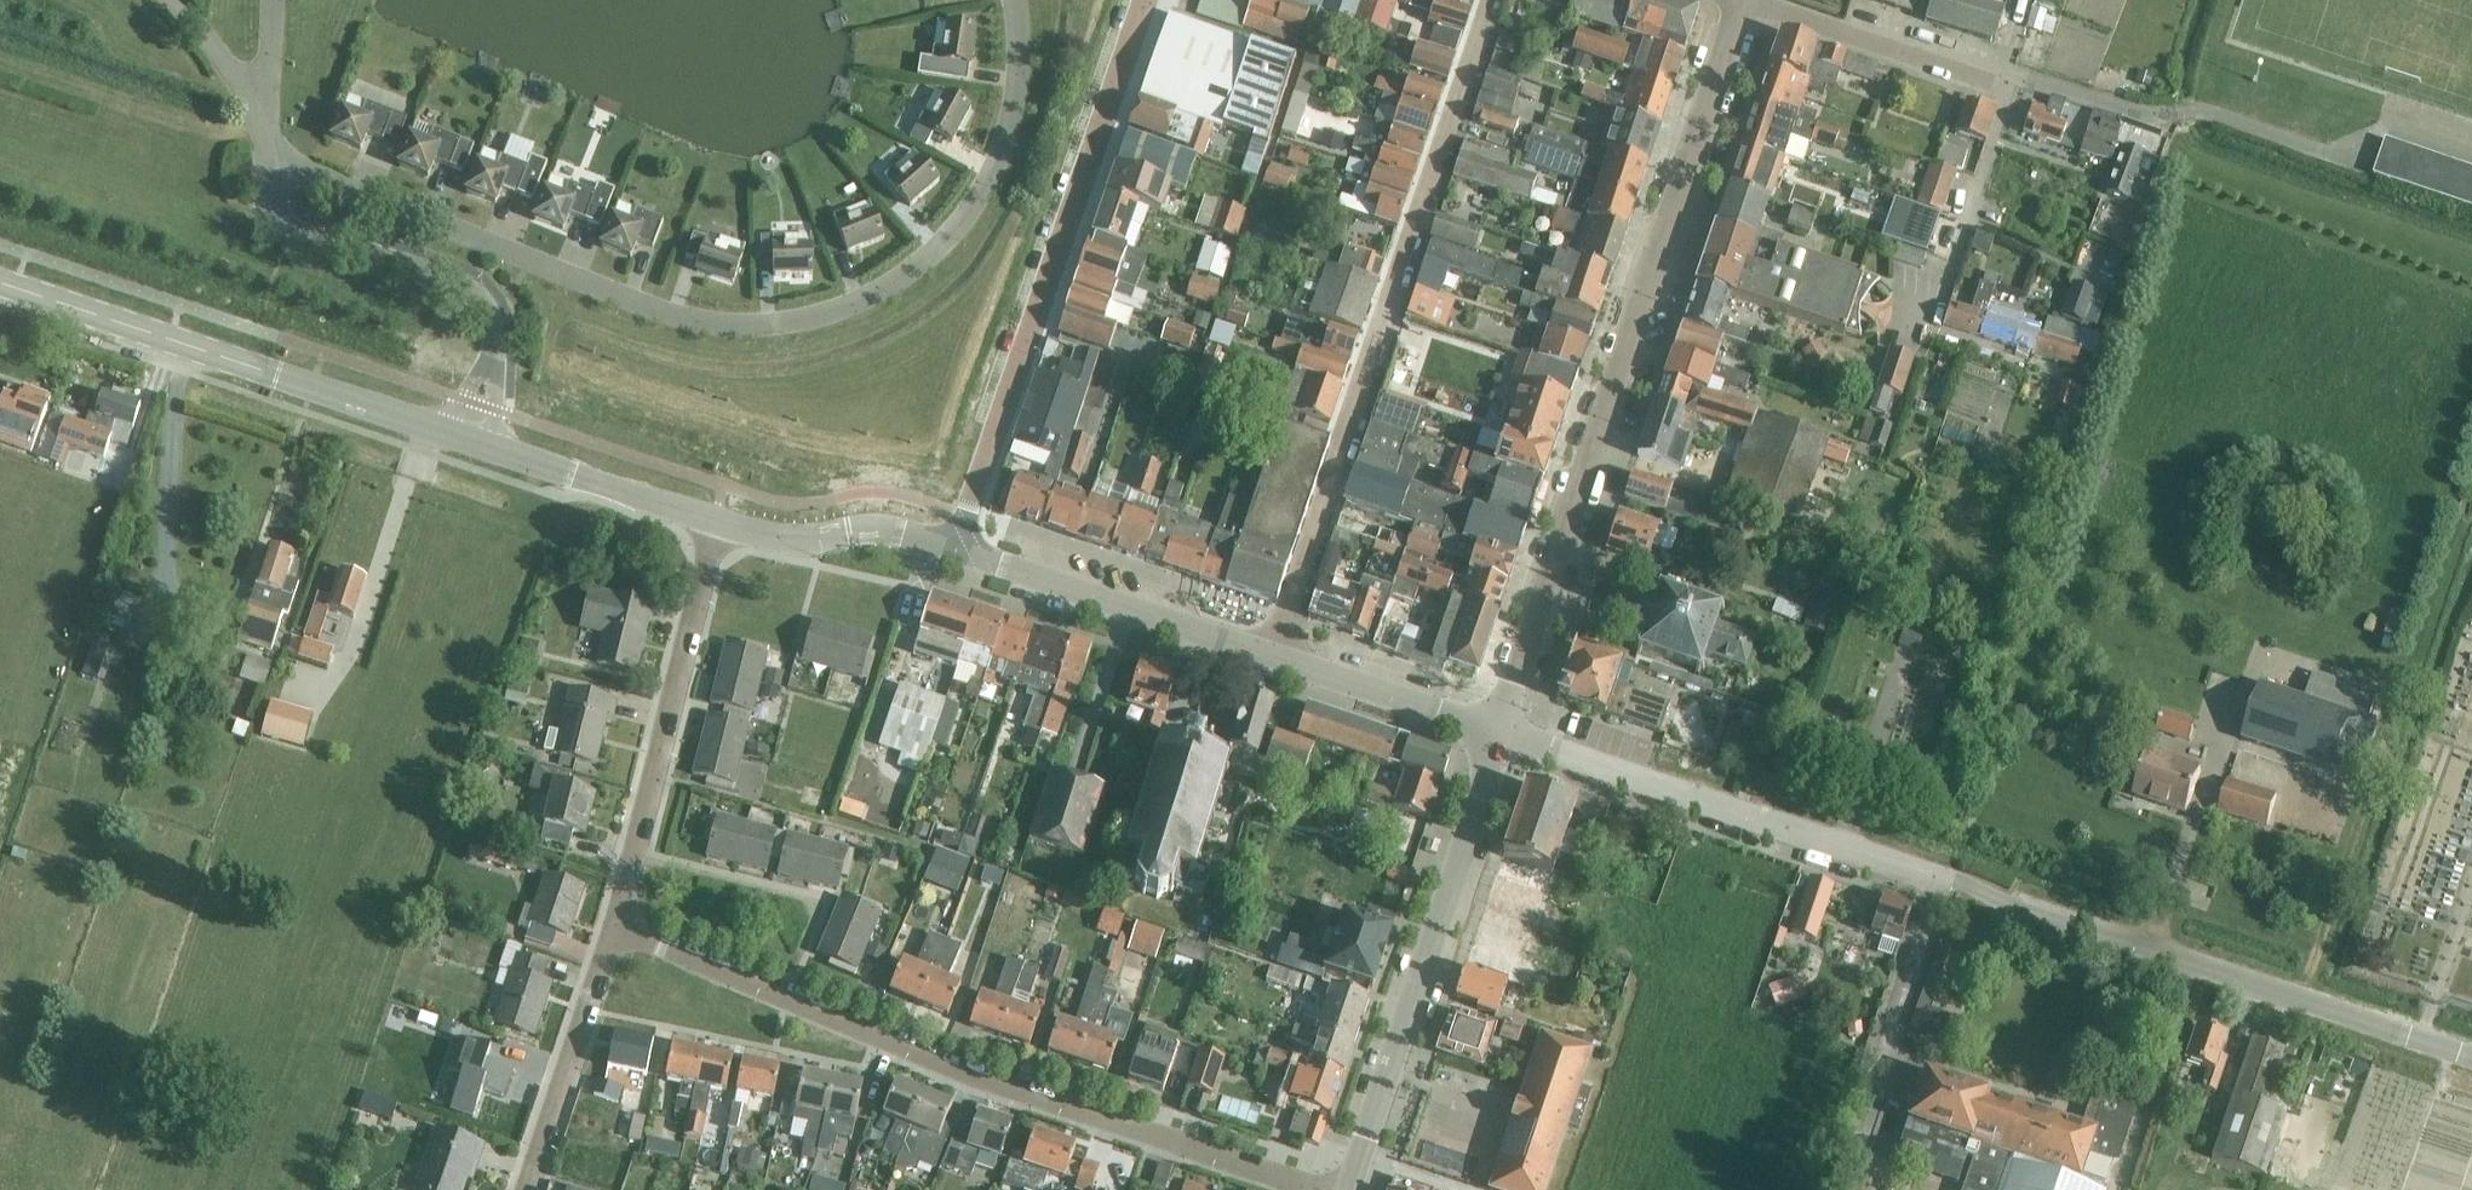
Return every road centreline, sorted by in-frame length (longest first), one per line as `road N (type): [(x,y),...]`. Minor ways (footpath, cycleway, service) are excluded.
road 1 (residential): [(2471,1056),(1501,728)]
road 2 (unclassified): [(1013,0),(1011,120),(972,207),(916,268),(839,311),(787,325),(723,329),(664,316),(337,184),(267,145)]
road 3 (residential): [(1501,728),(1740,2)]
road 4 (residential): [(1311,1189),(974,1081),(618,927)]
road 5 (residential): [(1277,653),(1485,0)]
road 6 (residential): [(958,549),(1150,0)]
road 7 (secondary): [(1350,1189),(1501,728)]
road 8 (secondary): [(449,437),(0,281)]
road 9 (residential): [(618,927),(719,526)]
road 10 (residential): [(2371,171),(2210,115),(2148,115),(2031,81),(2012,88)]
road 11 (residential): [(493,365),(496,326),(478,292),(284,226),(270,207),(267,145)]
road 12 (secondary): [(1277,653),(958,549)]
road 13 (residential): [(2012,88),(1740,2)]
road 14 (residential): [(527,1189),(618,927)]
road 15 (residential): [(1930,331),(2012,88)]
road 16 (secondary): [(719,526),(481,448)]
road 17 (secondary): [(958,549),(902,532),(785,541),(719,526)]
road 18 (secondary): [(1501,728),(1277,653)]
road 19 (unclassified): [(267,145),(220,56),(171,0)]
road 20 (unclassified): [(267,145),(273,0)]

